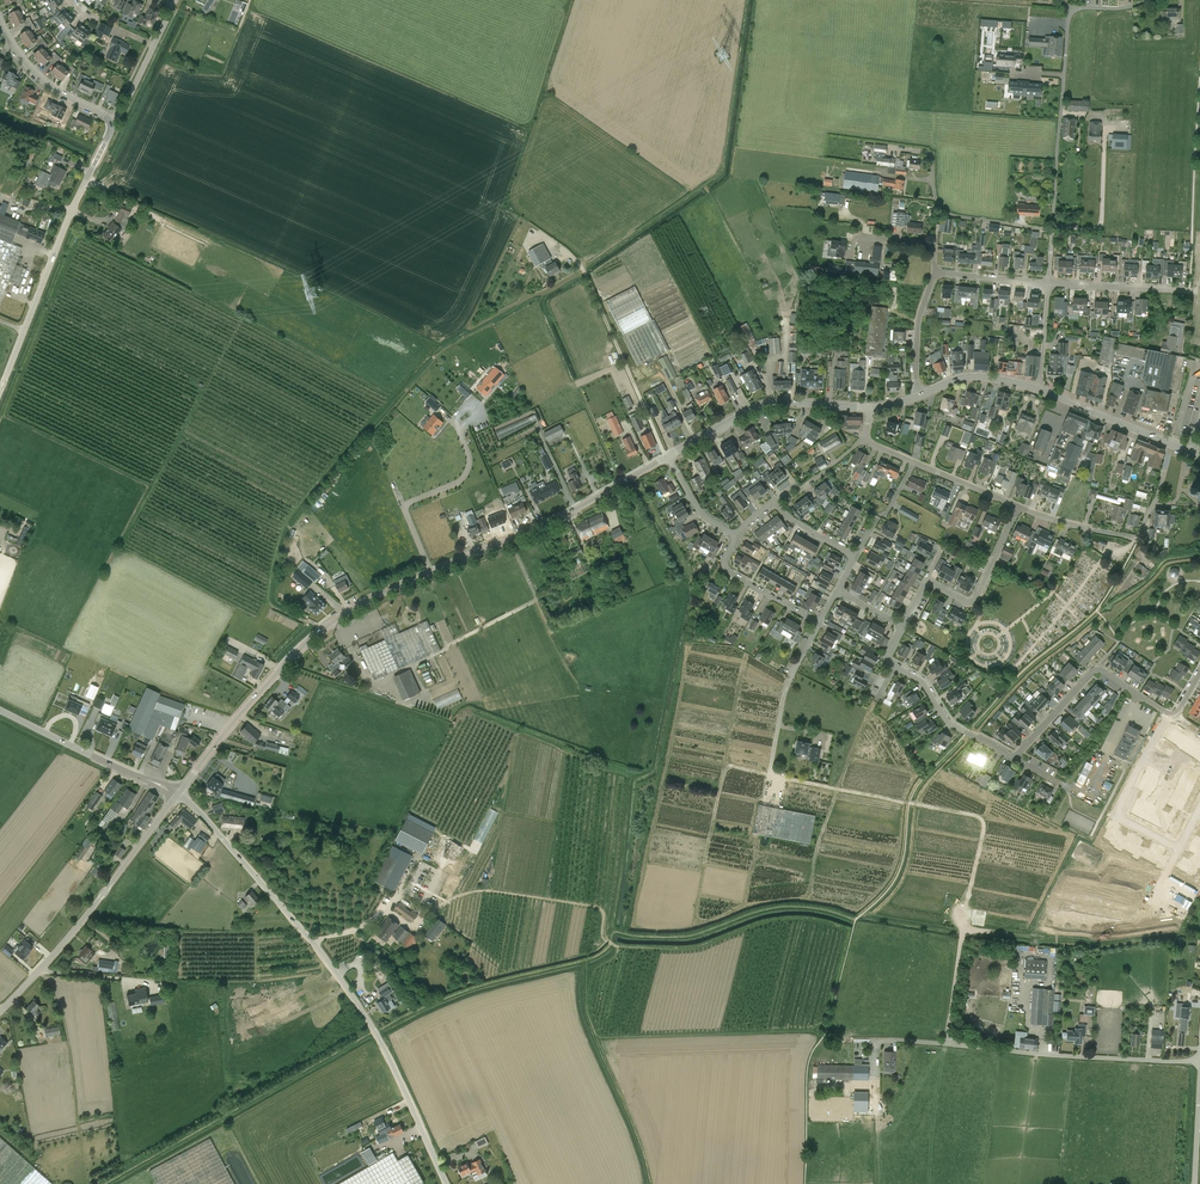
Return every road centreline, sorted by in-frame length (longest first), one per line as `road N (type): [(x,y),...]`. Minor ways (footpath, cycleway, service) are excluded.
road 1 (track): [(962,931),(983,827),(978,817),(732,765),(722,775),(695,916)]
road 2 (unclassified): [(447,1183),(380,1040),(329,962),(178,794)]
road 3 (unclassified): [(1199,1061),(857,1040)]
road 4 (tertiary): [(431,573),(324,629),(279,669),(195,771)]
road 5 (unclassified): [(0,416),(111,132)]
road 6 (tertiary): [(0,1013),(178,794)]
road 7 (tertiary): [(668,457),(431,573)]
road 8 (residential): [(1169,714),(1119,816),(1179,848),(1199,807)]
road 9 (track): [(428,911),(477,890),(593,905),(603,915),(603,937),(618,948)]
road 10 (residential): [(1052,228),(1070,14)]
road 11 (tertiary): [(867,408),(762,406),(668,457)]
road 12 (residential): [(1014,757),(1092,672),(1169,714)]
road 13 (tertiary): [(178,794),(0,711)]
road 14 (residential): [(431,573),(406,508),(466,474),(460,431)]
road 15 (residential): [(1018,506),(866,439)]
road 16 (residential): [(926,581),(972,602),(1018,506)]
road 17 (residential): [(1014,757),(954,726),(920,680),(895,667)]
road 18 (residential): [(111,120),(35,73),(0,25)]
road 19 (residential): [(818,624),(726,571),(735,535)]
road 20 (residential): [(1189,291),(1047,284)]
road 21 (tertiary): [(1171,444),(1040,391)]
road 22 (residential): [(111,120),(174,7)]
road 23 (tertiary): [(1040,391),(975,377),(916,396)]
road 24 (residential): [(935,272),(919,324),(916,396)]
road 25 (residential): [(1052,228),(955,218),(936,205)]
road 26 (residential): [(1134,537),(1018,506)]

